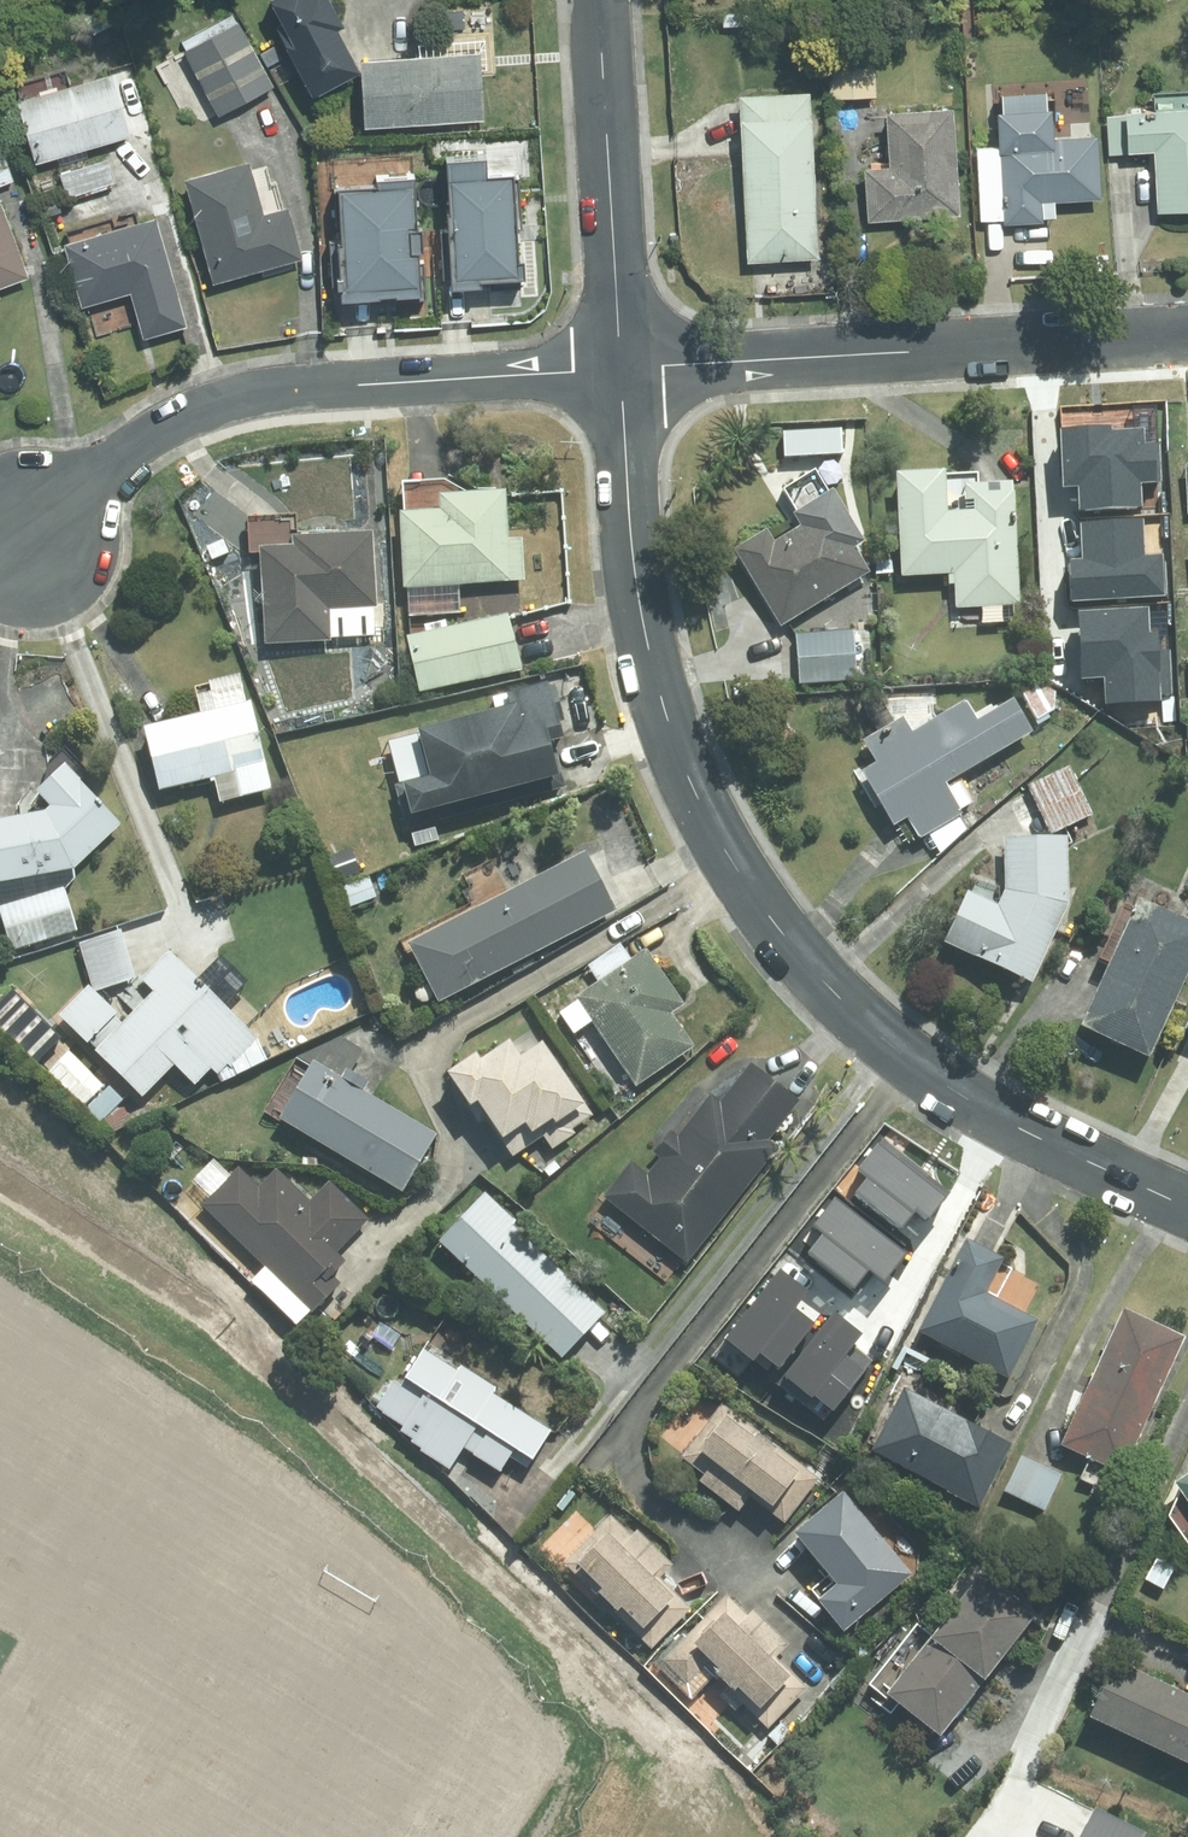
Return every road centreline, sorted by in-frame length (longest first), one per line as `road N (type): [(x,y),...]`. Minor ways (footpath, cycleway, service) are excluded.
road 1 (tertiary): [(901,1054),(780,934),(733,864),(663,706),(629,522),(622,370)]
road 2 (residential): [(901,1054),(890,1093),(634,1414),(630,1467),(661,1509),(762,1574)]
road 3 (residential): [(18,551),(105,468),(227,406),(342,386),(622,370)]
road 4 (residential): [(622,370),(1187,333)]
road 5 (residential): [(1187,1415),(1063,1665),(1009,1734),(982,1732),(959,1718)]
road 6 (tertiary): [(622,370),(601,0)]
road 7 (tertiary): [(1187,1211),(1013,1125),(901,1054)]

